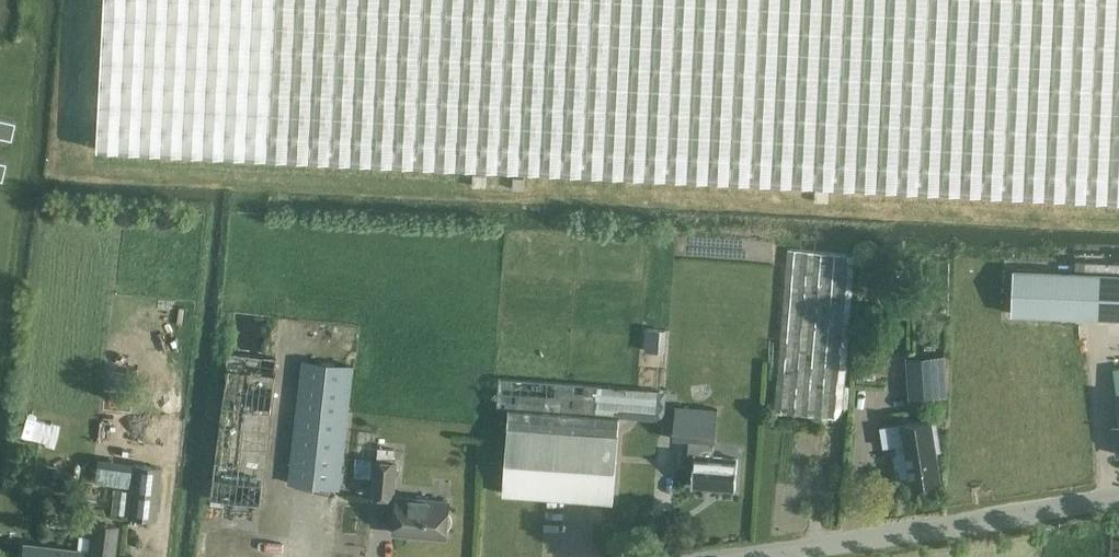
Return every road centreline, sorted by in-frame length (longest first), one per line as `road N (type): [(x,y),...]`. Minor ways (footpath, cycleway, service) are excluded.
road 1 (unclassified): [(741,556),(1118,499)]

